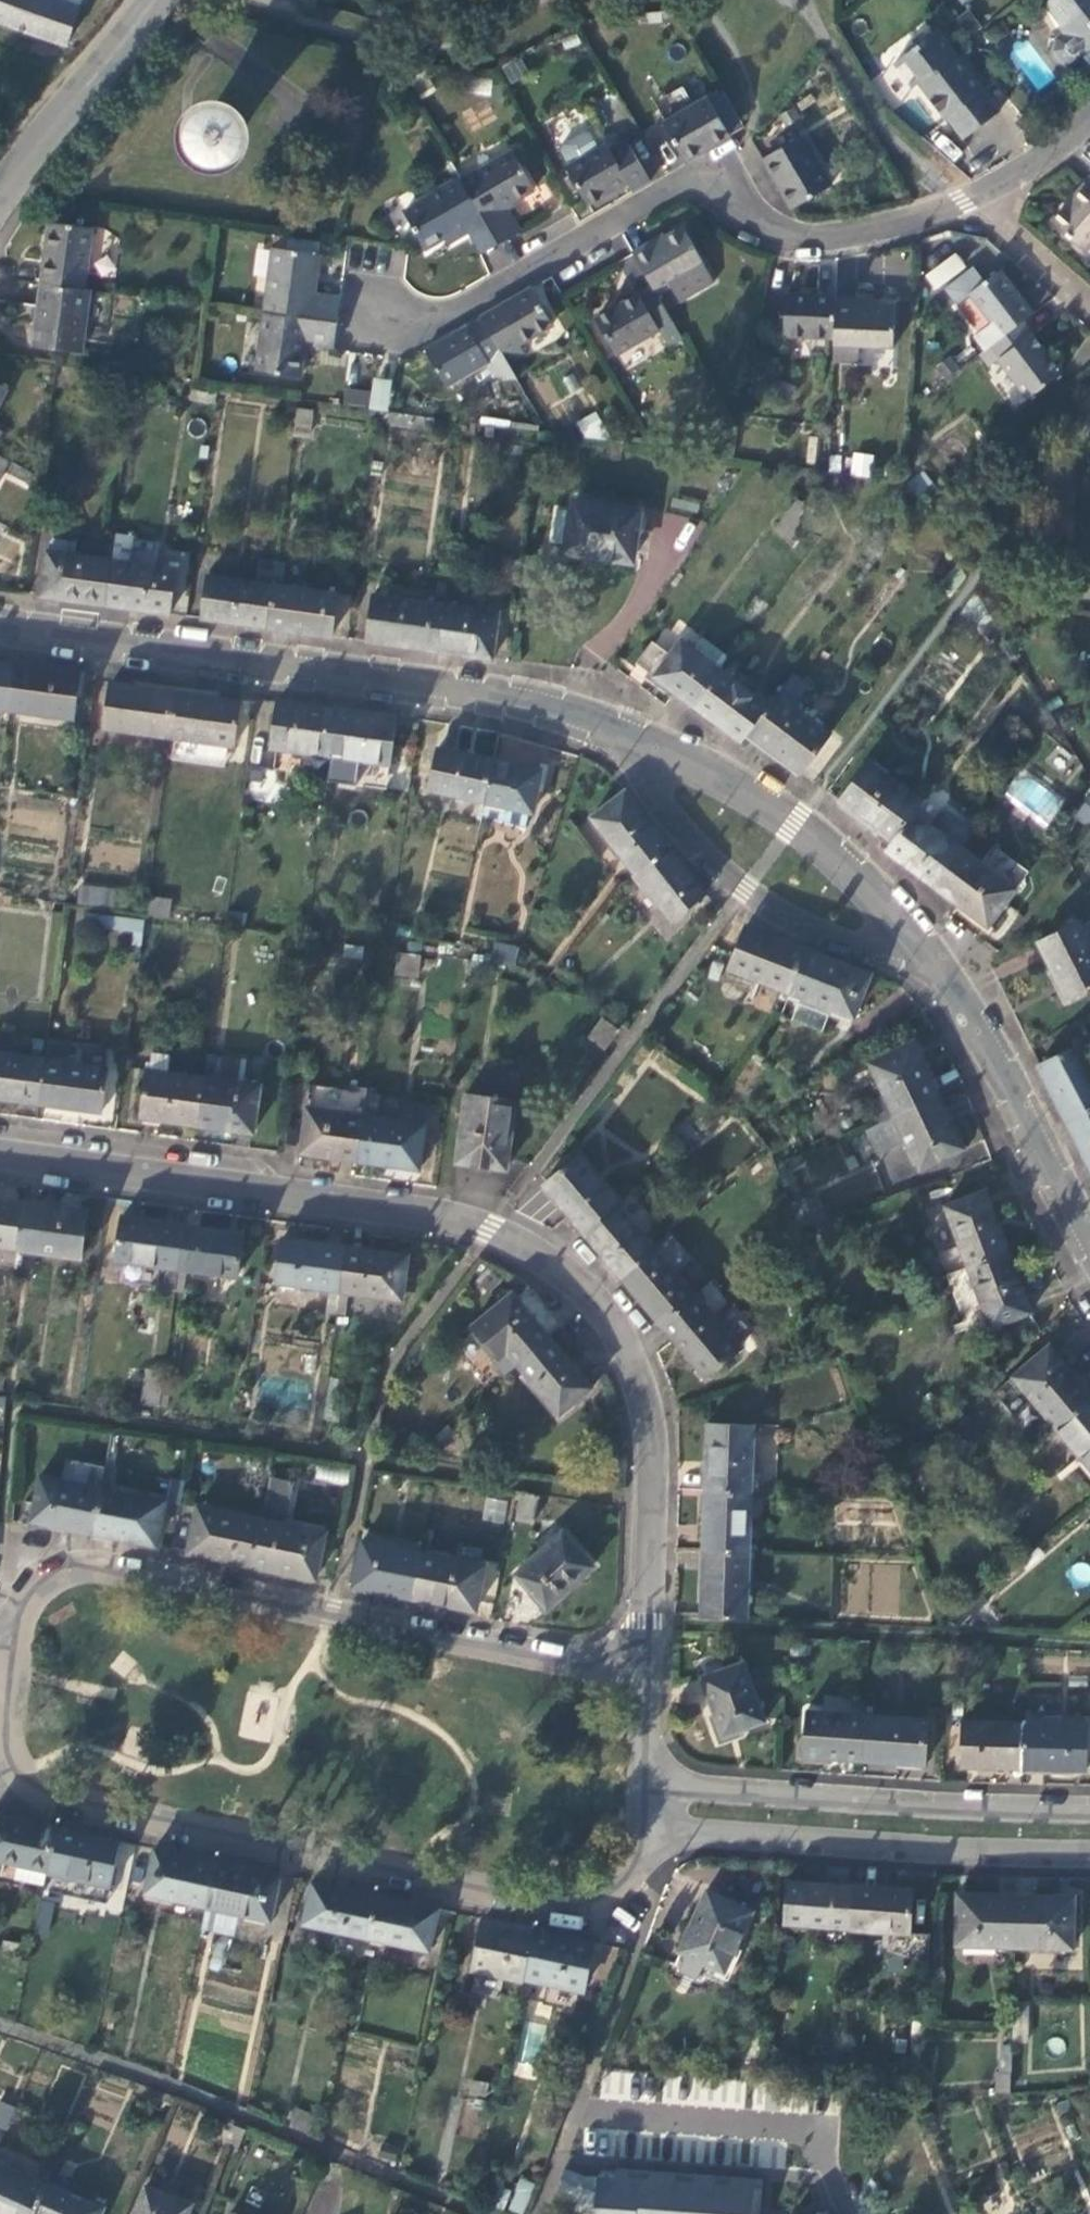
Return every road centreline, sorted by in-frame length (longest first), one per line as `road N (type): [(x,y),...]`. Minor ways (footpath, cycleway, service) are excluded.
road 1 (unclassified): [(1089,1239),(945,974),(792,823),(699,770),(535,702),(0,628)]
road 2 (residential): [(639,1682),(650,1502),(643,1412),(622,1346),(576,1283),(489,1232),(370,1207),(0,1156)]
road 3 (unclassified): [(0,1725),(18,1790),(576,1911),(622,1893),(661,1833)]
road 4 (residential): [(964,202),(889,228),(797,238),(765,227),(718,187),(697,183),(418,336),(365,331),(373,271)]
road 5 (unclassified): [(639,1682),(111,1569),(53,1579),(0,1649)]
road 6 (unclassified): [(1089,1810),(978,1810),(660,1782)]
road 7 (unclassified): [(661,1833),(1089,1855)]
road 8 (residential): [(849,2213),(812,2128),(577,2104)]
road 9 (tertiary): [(0,195),(49,119),(154,0)]
road 10 (residential): [(964,202),(1089,310)]
road 11 (residential): [(1089,117),(1033,164),(964,202)]

